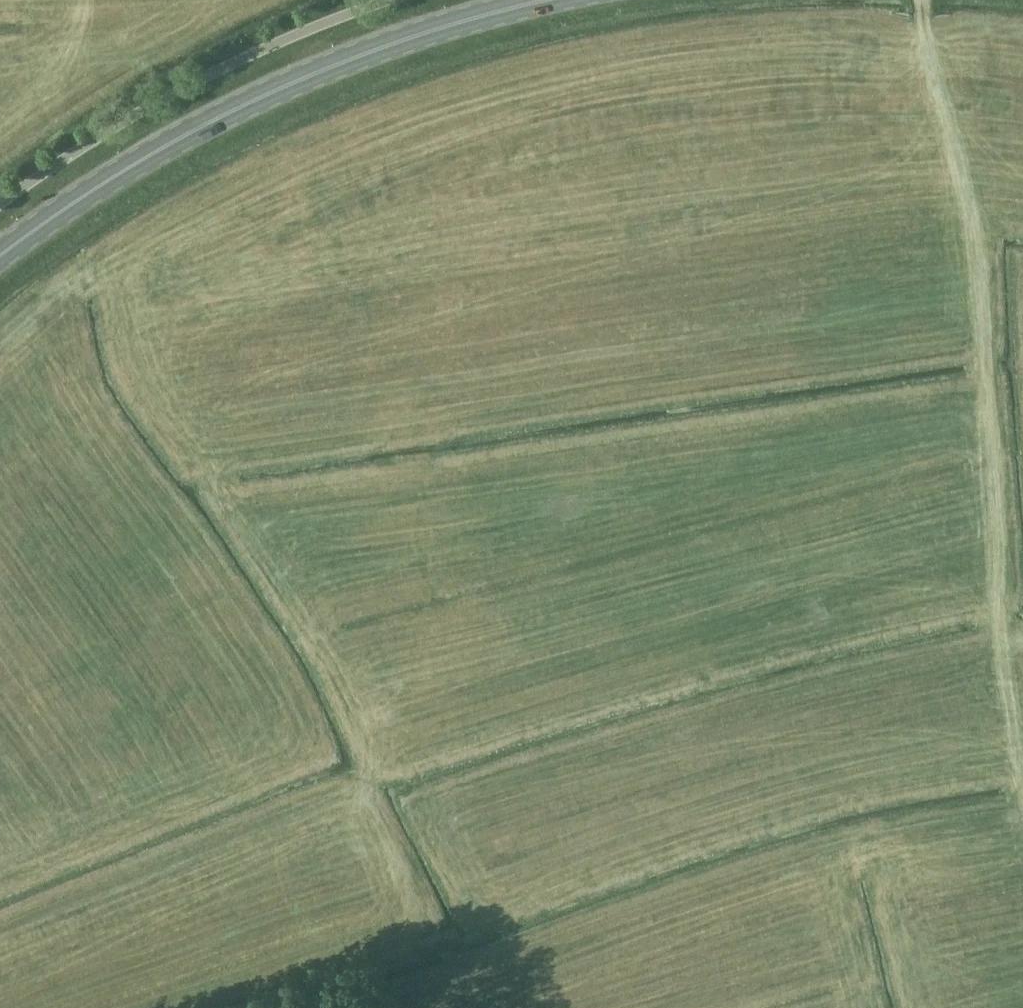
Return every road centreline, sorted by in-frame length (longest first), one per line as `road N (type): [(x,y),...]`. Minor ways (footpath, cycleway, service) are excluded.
road 1 (track): [(1017,738),(996,592),(978,240),(921,0)]
road 2 (secondary): [(553,0),(361,56),(261,99),(161,150),(0,257)]

